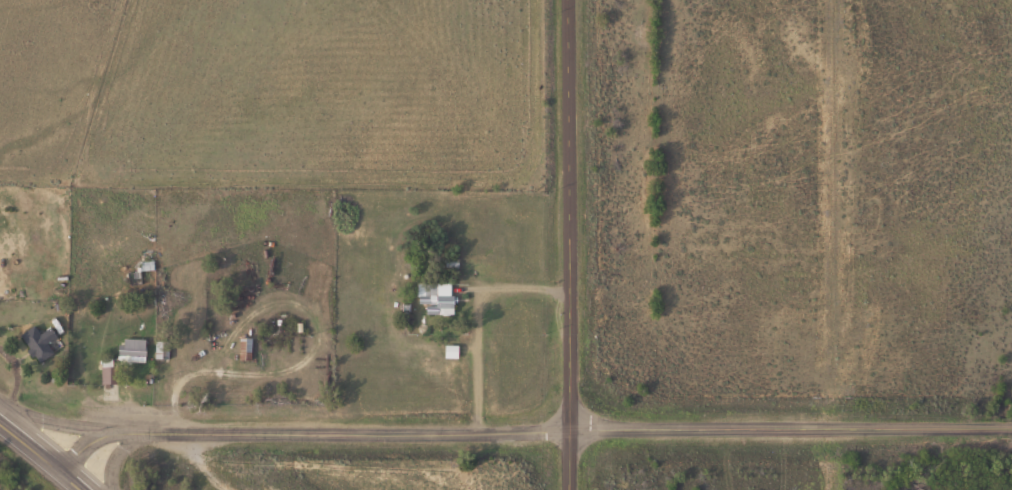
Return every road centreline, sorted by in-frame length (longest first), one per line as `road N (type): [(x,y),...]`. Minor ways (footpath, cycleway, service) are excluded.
road 1 (secondary): [(1011,434),(118,432)]
road 2 (secondary): [(570,489),(567,0)]
road 3 (secondary): [(118,432),(0,406)]

